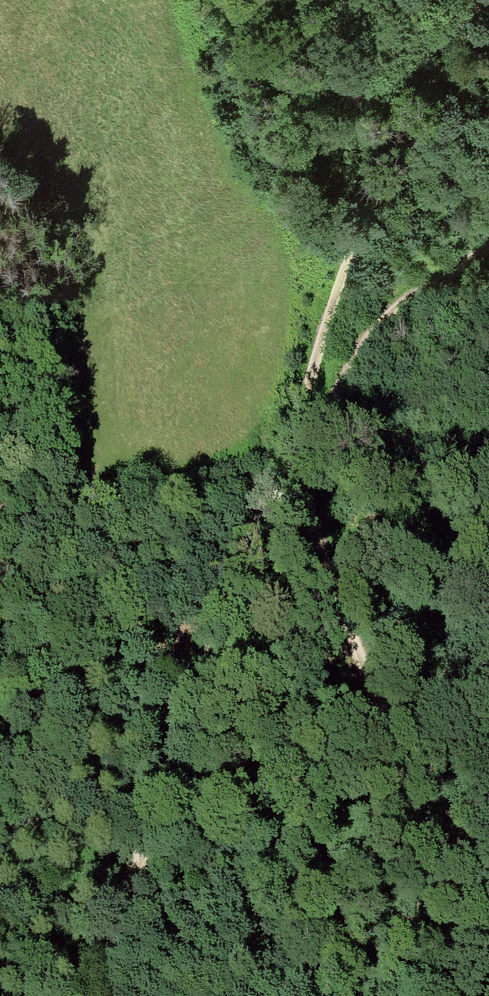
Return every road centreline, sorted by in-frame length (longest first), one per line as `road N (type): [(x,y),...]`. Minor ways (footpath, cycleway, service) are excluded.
road 1 (track): [(89,995),(178,705),(299,442)]
road 2 (track): [(483,0),(445,56),(373,209),(299,442)]
road 3 (track): [(488,911),(424,821),(370,656)]
road 4 (track): [(299,442),(377,336),(424,292),(488,252)]
road 5 (track): [(370,656),(299,442)]

